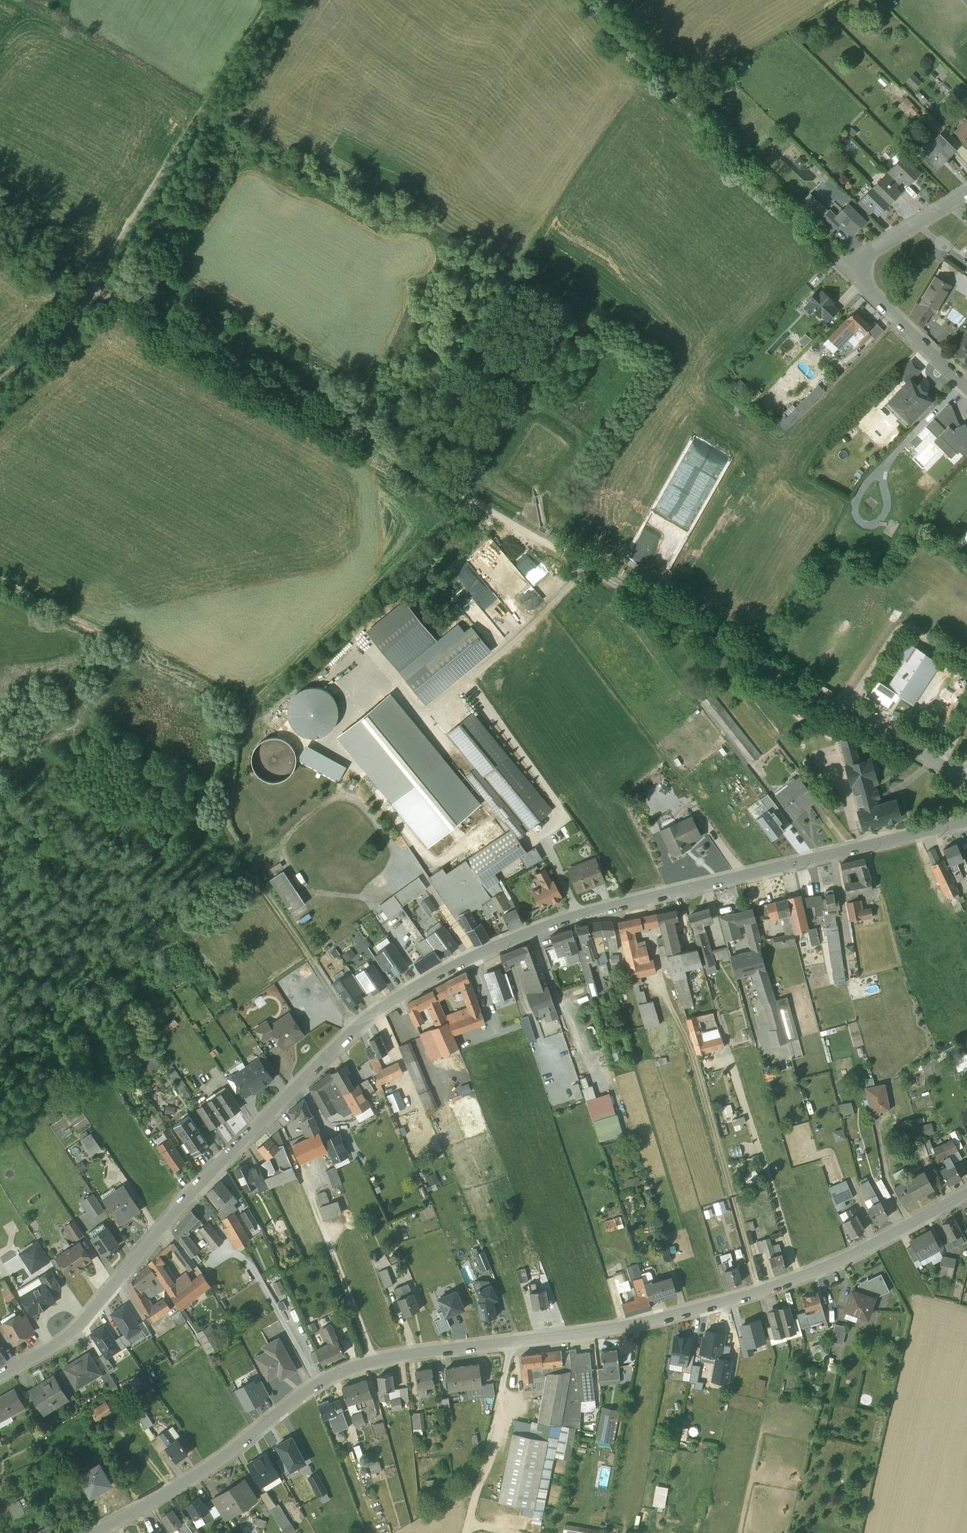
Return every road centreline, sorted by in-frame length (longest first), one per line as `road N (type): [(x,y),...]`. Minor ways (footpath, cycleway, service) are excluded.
road 1 (residential): [(0,1375),(66,1338),(211,1171),(355,1028),(421,983),(586,911),(966,820)]
road 2 (residential): [(88,1532),(220,1458),(300,1394),(351,1365),(628,1323),(721,1301),(859,1249),(966,1191)]
road 3 (track): [(92,287),(837,708)]
road 4 (track): [(465,499),(247,713),(227,771),(226,834),(355,1028)]
road 5 (track): [(276,0),(92,287),(0,378)]
road 6 (track): [(843,275),(586,0)]
road 7 (track): [(466,1532),(512,1339)]
road 8 (residential): [(966,388),(843,275)]
road 9 (track): [(579,563),(569,588),(468,682)]
road 10 (unclassified): [(966,194),(843,275)]

